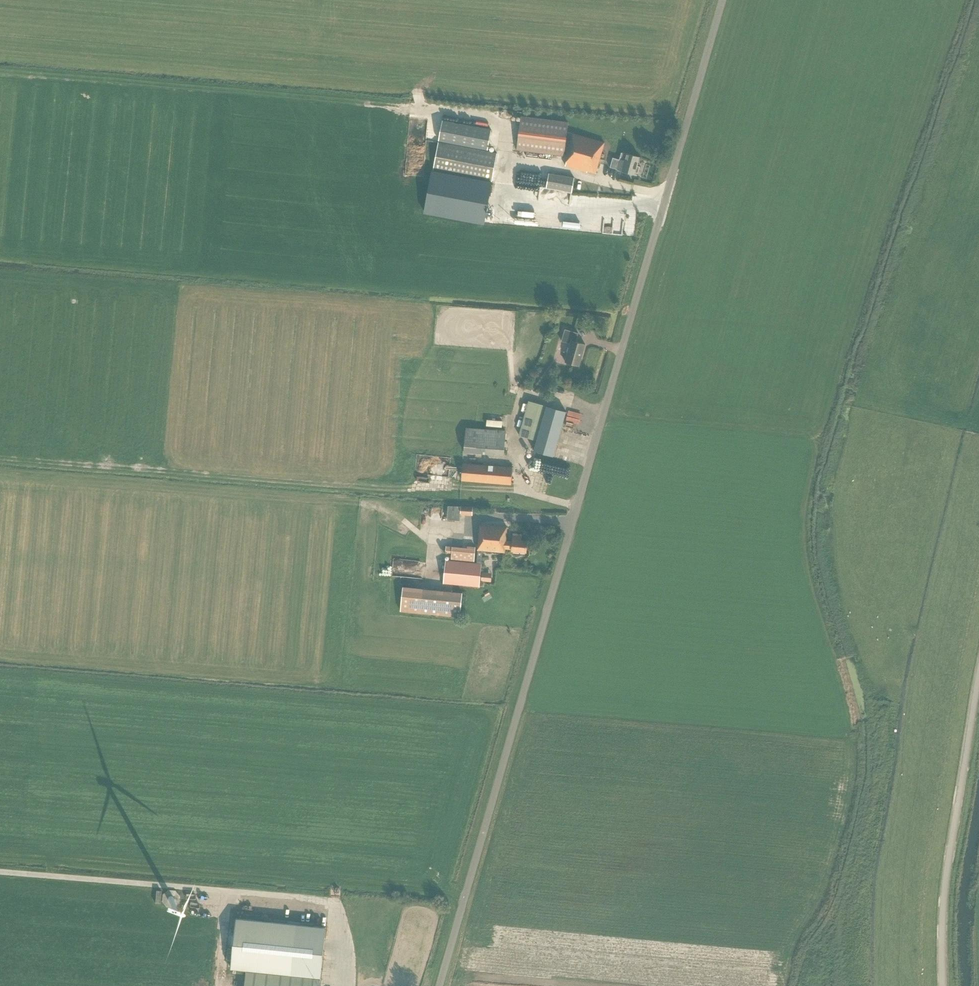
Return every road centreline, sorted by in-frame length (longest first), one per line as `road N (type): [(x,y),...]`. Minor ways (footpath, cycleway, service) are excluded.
road 1 (unclassified): [(441,985),(723,0)]
road 2 (unclassified): [(943,985),(945,888),(978,680)]

